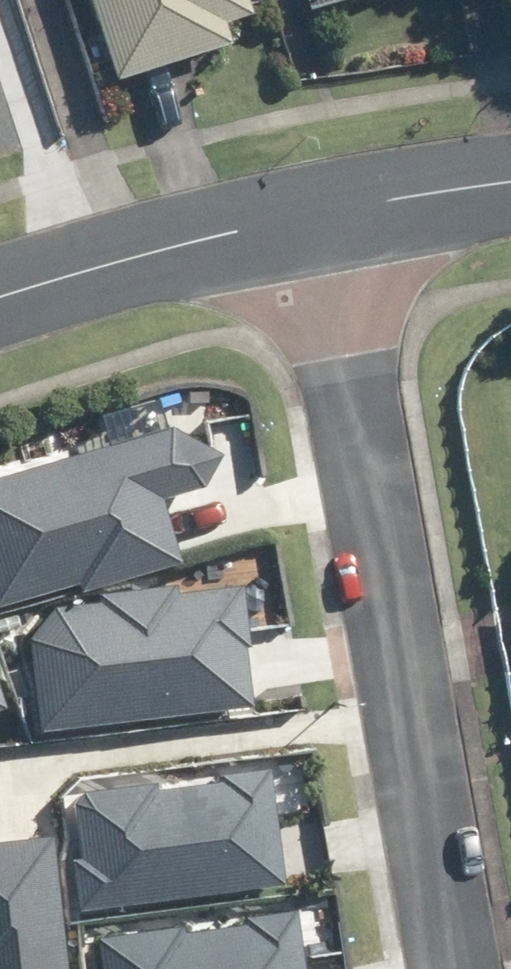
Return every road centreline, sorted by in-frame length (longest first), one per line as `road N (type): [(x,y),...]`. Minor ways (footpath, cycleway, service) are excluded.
road 1 (unclassified): [(456,968),(324,210)]
road 2 (tertiary): [(0,306),(324,210)]
road 3 (tertiary): [(324,210),(510,184)]

